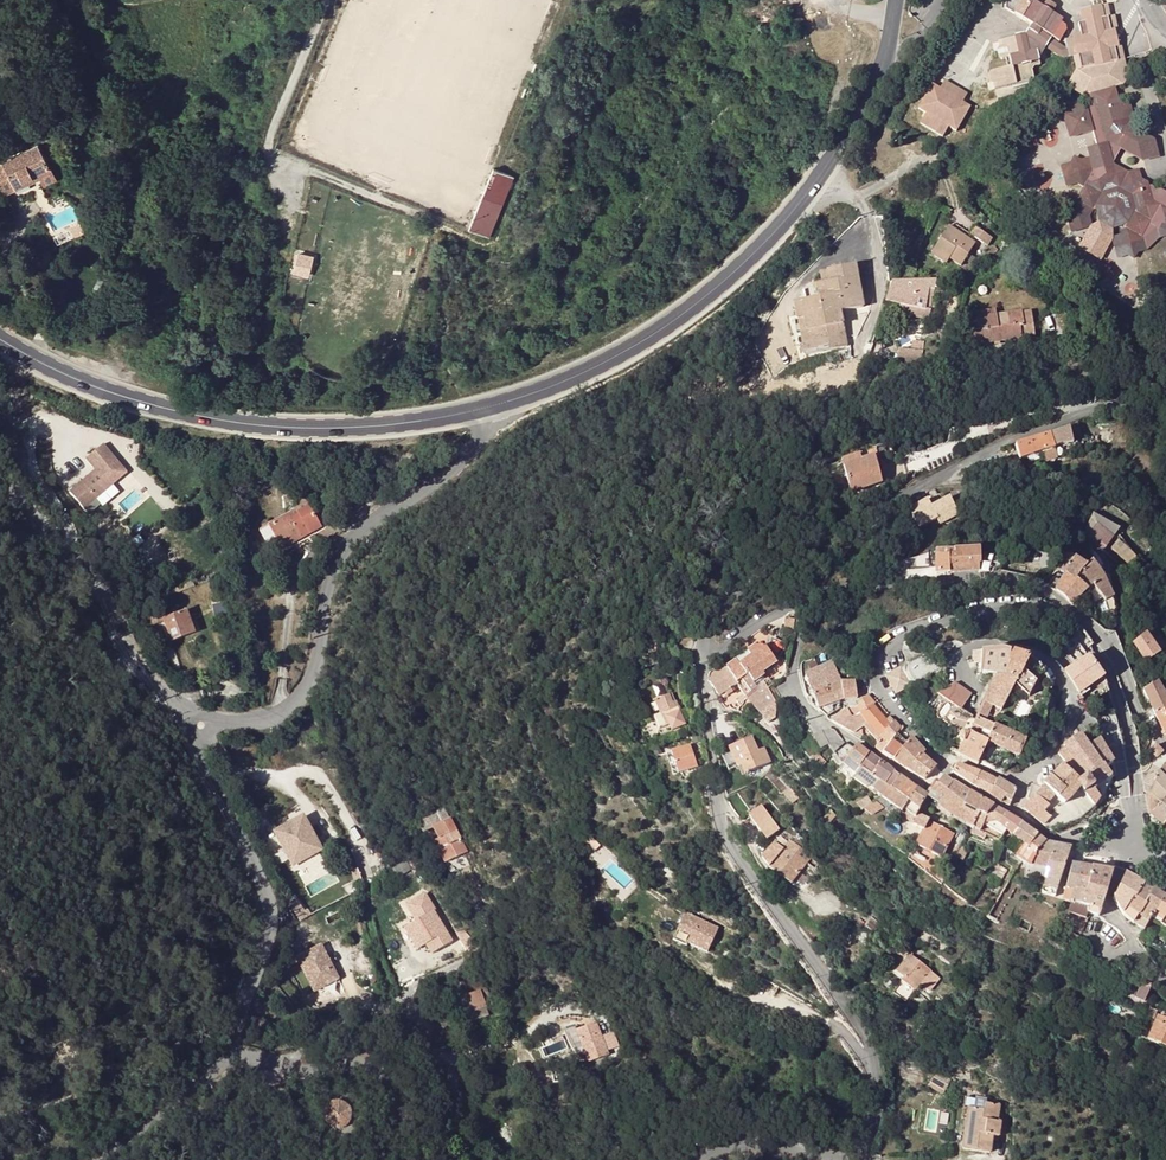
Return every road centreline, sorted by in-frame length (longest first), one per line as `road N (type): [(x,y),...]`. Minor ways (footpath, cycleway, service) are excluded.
road 1 (unclassified): [(697,1159),(712,1149),(776,1144),(849,1157),(860,1155),(881,1115),(875,1048),(724,820),(699,654)]
road 2 (unclassified): [(699,654),(732,595),(821,532),(1087,411),(1128,411),(1165,426)]
road 3 (secondary): [(875,88),(786,219),(728,278),(597,366),(489,407)]
road 4 (secondary): [(489,407),(378,426),(242,424),(111,393),(0,338)]
road 5 (unclassified): [(489,407),(485,439),(352,542),(332,574),(316,669),(300,697),(263,722),(202,724)]
road 6 (residential): [(1104,642),(1048,591),(995,578),(839,588),(785,609),(718,654),(699,654)]
road 7 (unclassified): [(202,724),(201,755),(271,906),(269,944),(232,1053)]
road 8 (unclassified): [(202,724),(135,663),(86,574),(53,533),(0,489)]
road 9 (track): [(0,1115),(129,1077),(231,1002),(252,996)]
road 10 (unclassified): [(232,1053),(301,1070),(368,1064),(399,1097),(410,1159)]
road 11 (residential): [(1130,843),(1131,747),(1104,642)]
road 12 (residential): [(232,1053),(92,1159)]
road 13 (residential): [(1165,746),(1147,726),(1104,642)]

